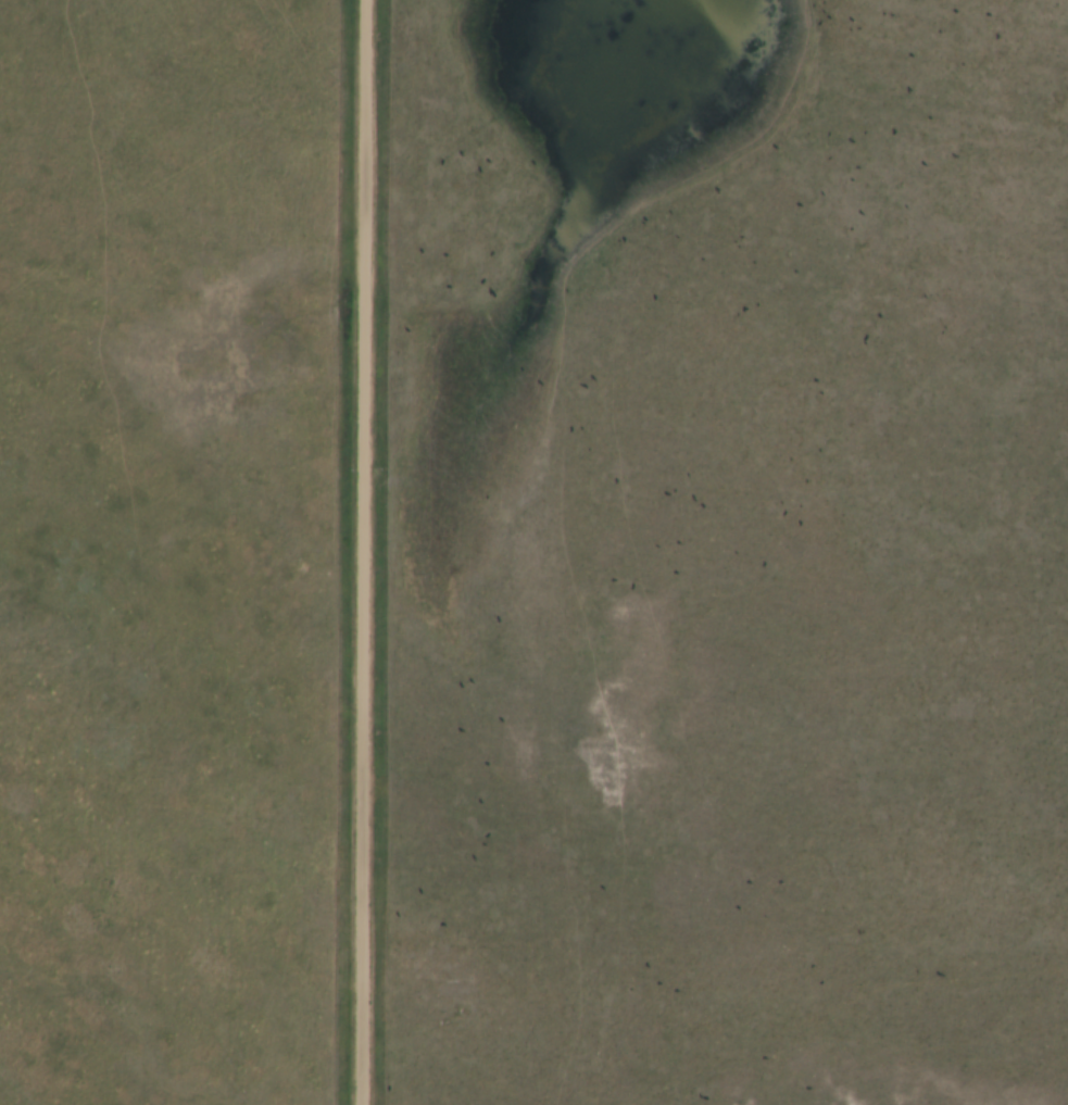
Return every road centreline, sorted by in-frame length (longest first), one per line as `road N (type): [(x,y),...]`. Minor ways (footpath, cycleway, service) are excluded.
road 1 (residential): [(360,1104),(365,0)]

